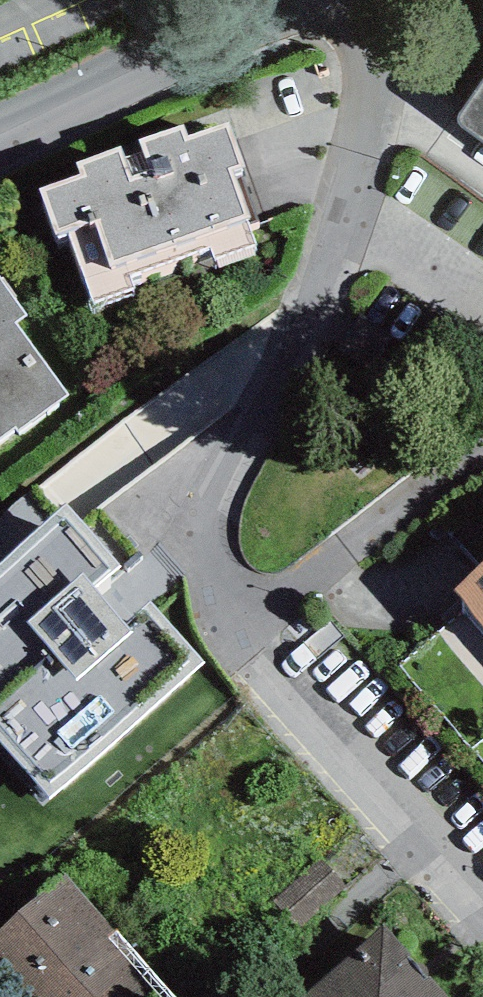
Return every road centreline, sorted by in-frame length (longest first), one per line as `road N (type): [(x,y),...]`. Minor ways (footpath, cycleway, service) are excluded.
road 1 (residential): [(351,0),(381,120),(350,222),(284,381),(216,510),(204,560),(222,608),(482,930)]
road 2 (unclassified): [(214,0),(0,135)]

